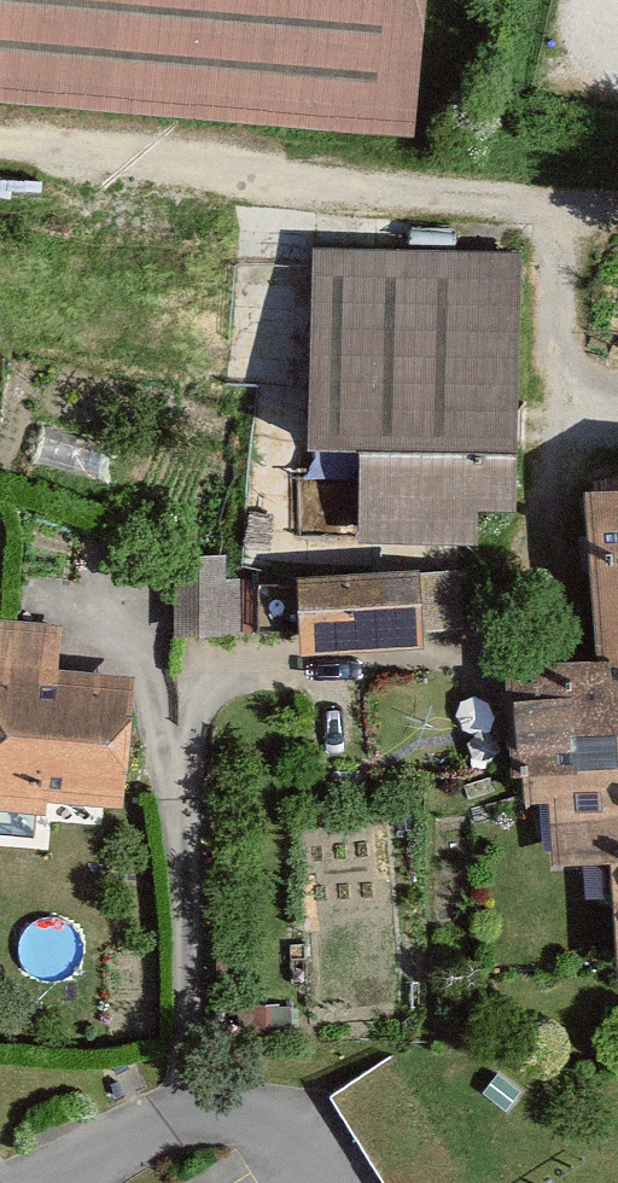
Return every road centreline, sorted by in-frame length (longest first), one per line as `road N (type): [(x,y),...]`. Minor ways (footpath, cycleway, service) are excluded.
road 1 (residential): [(344,1182),(310,1126),(239,1103),(191,1103),(41,1182)]

